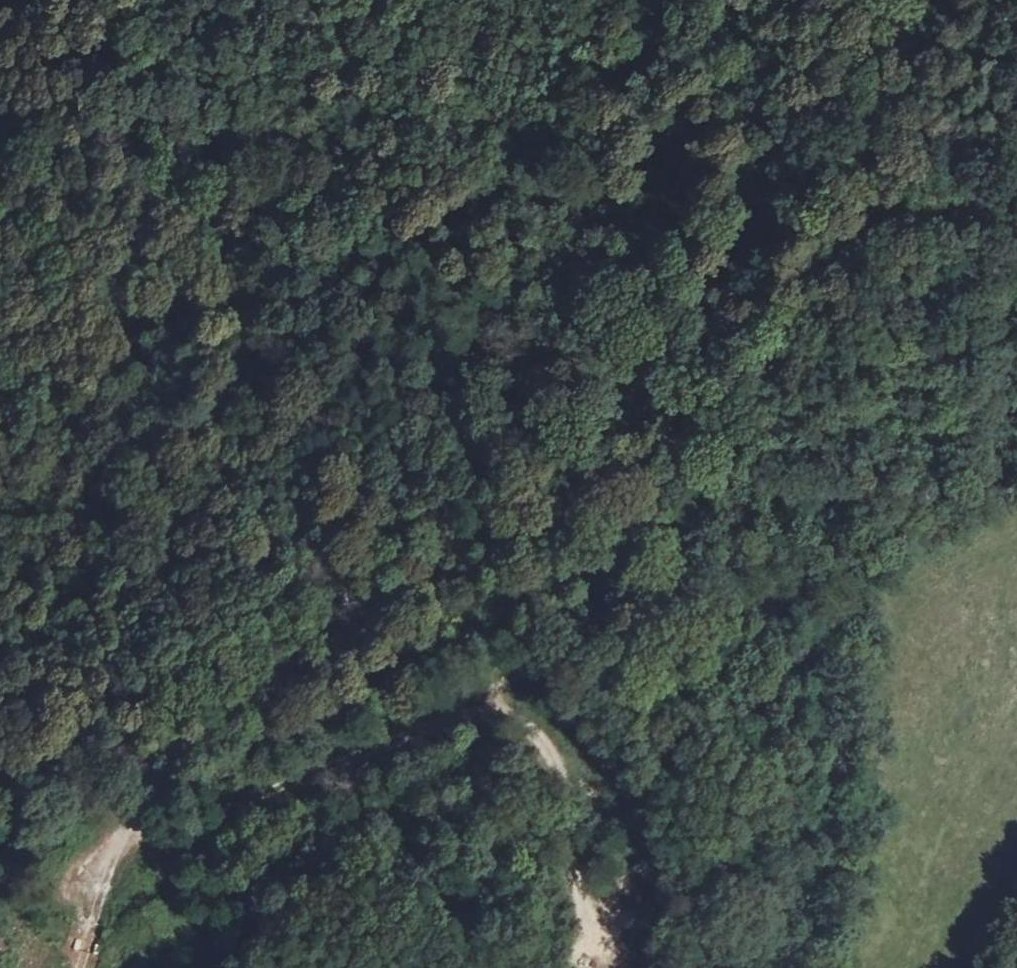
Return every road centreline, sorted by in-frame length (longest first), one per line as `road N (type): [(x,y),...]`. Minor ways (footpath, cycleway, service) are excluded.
road 1 (track): [(934,0),(793,139),(710,281),(557,470),(260,691),(160,780),(127,836)]
road 2 (track): [(0,430),(83,355),(134,327),(299,283),(453,165),(704,0)]
road 3 (track): [(127,836),(161,843),(464,698),(496,702),(538,732),(567,768),(597,943)]
road 4 (track): [(127,836),(290,733),(664,533)]
road 5 (track): [(390,594),(347,586),(0,758)]
road 6 (track): [(1016,459),(884,514),(737,594),(711,585),(664,533)]
road 7 (track): [(173,0),(162,64),(165,110),(145,153),(95,217),(0,299)]
road 8 (track): [(127,836),(103,872),(81,967)]

